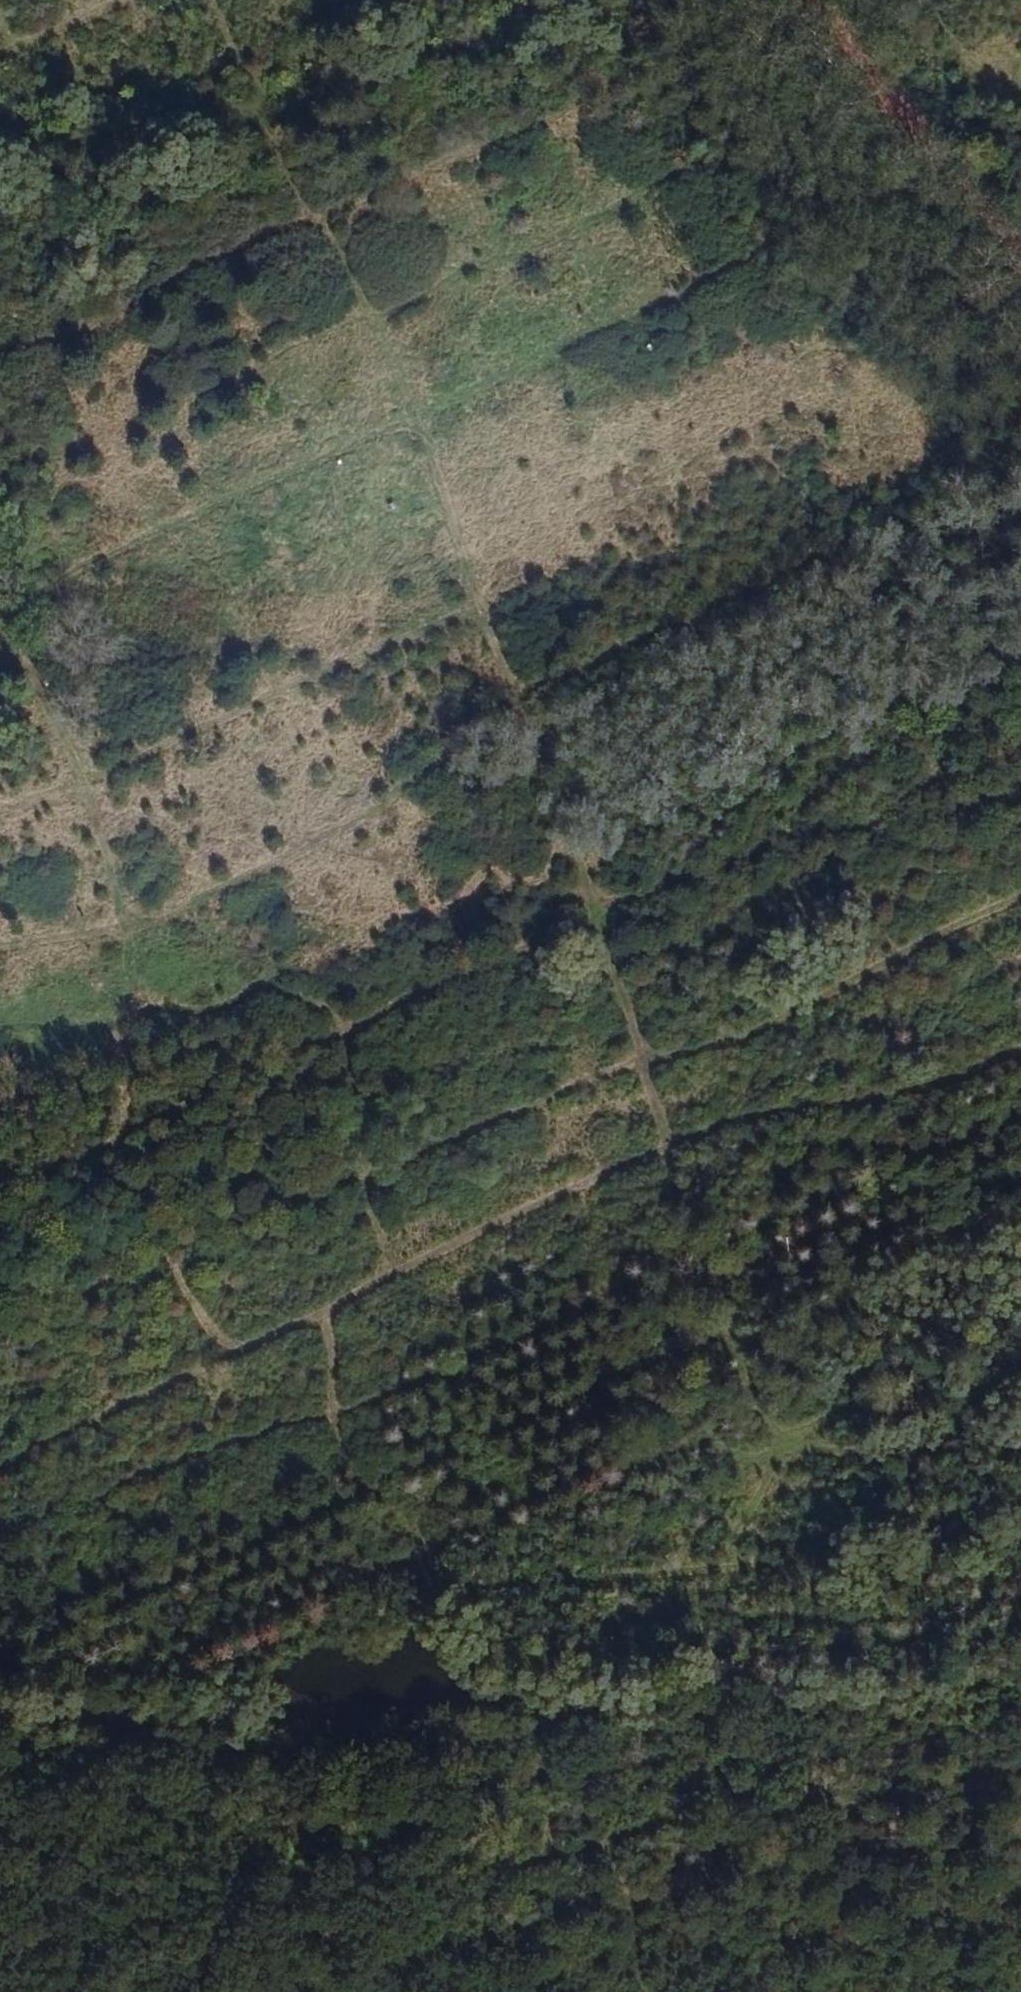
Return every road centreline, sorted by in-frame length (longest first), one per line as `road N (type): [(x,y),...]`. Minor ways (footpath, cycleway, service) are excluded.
road 1 (track): [(0,1895),(1020,1735)]
road 2 (track): [(832,0),(1020,218)]

